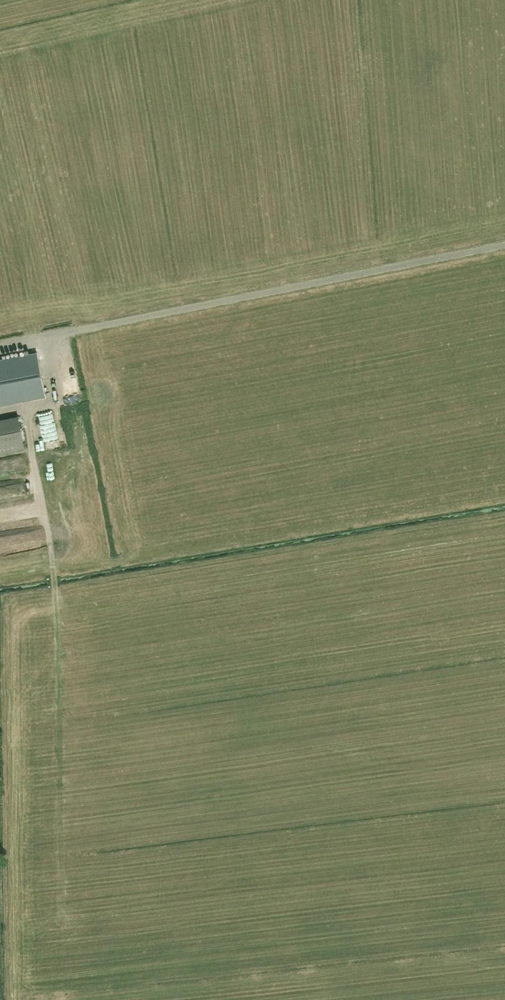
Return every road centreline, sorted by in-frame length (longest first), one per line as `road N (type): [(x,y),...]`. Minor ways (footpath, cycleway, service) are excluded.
road 1 (unclassified): [(20,340),(504,245)]

